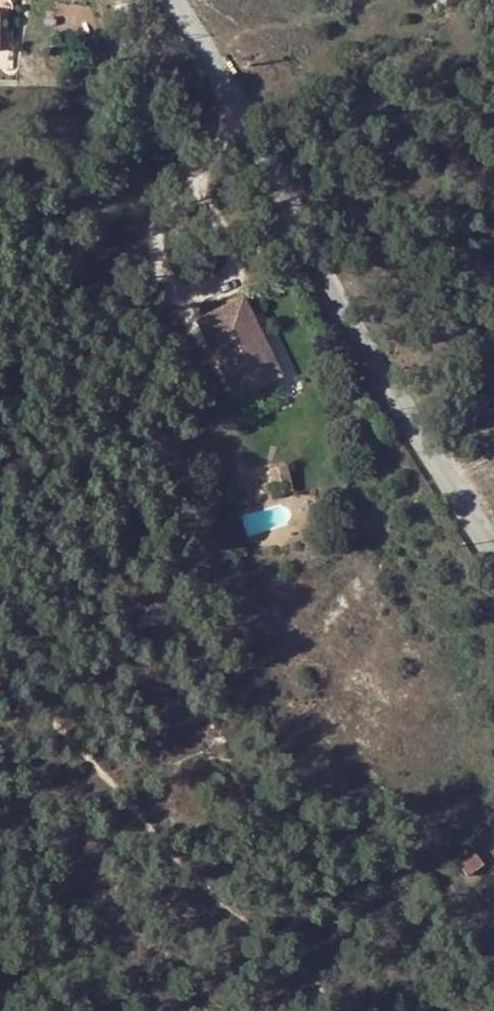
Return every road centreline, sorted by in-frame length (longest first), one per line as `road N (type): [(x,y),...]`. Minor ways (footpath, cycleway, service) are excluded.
road 1 (unclassified): [(188,0),(391,360),(493,525)]

